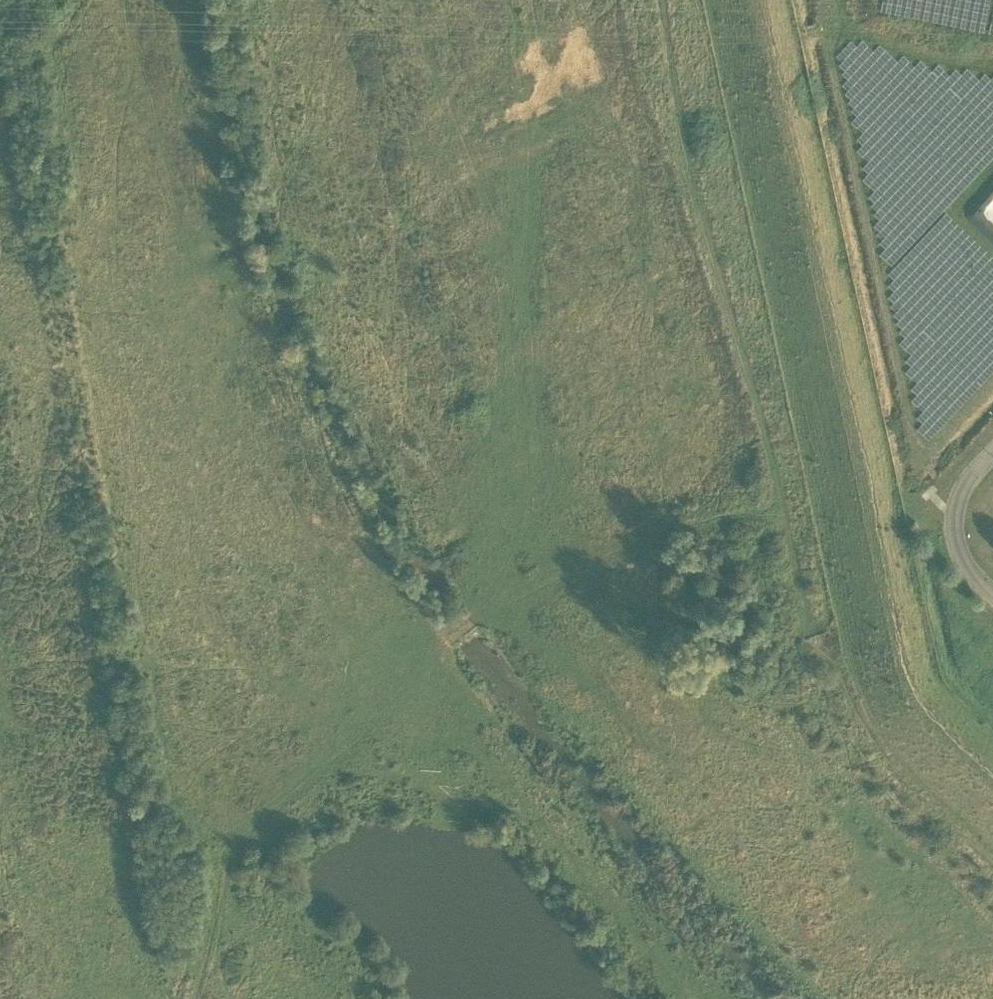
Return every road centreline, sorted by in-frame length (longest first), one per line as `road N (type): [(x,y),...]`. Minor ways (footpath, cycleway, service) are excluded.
road 1 (track): [(992,875),(898,789),(860,732),(803,597)]

